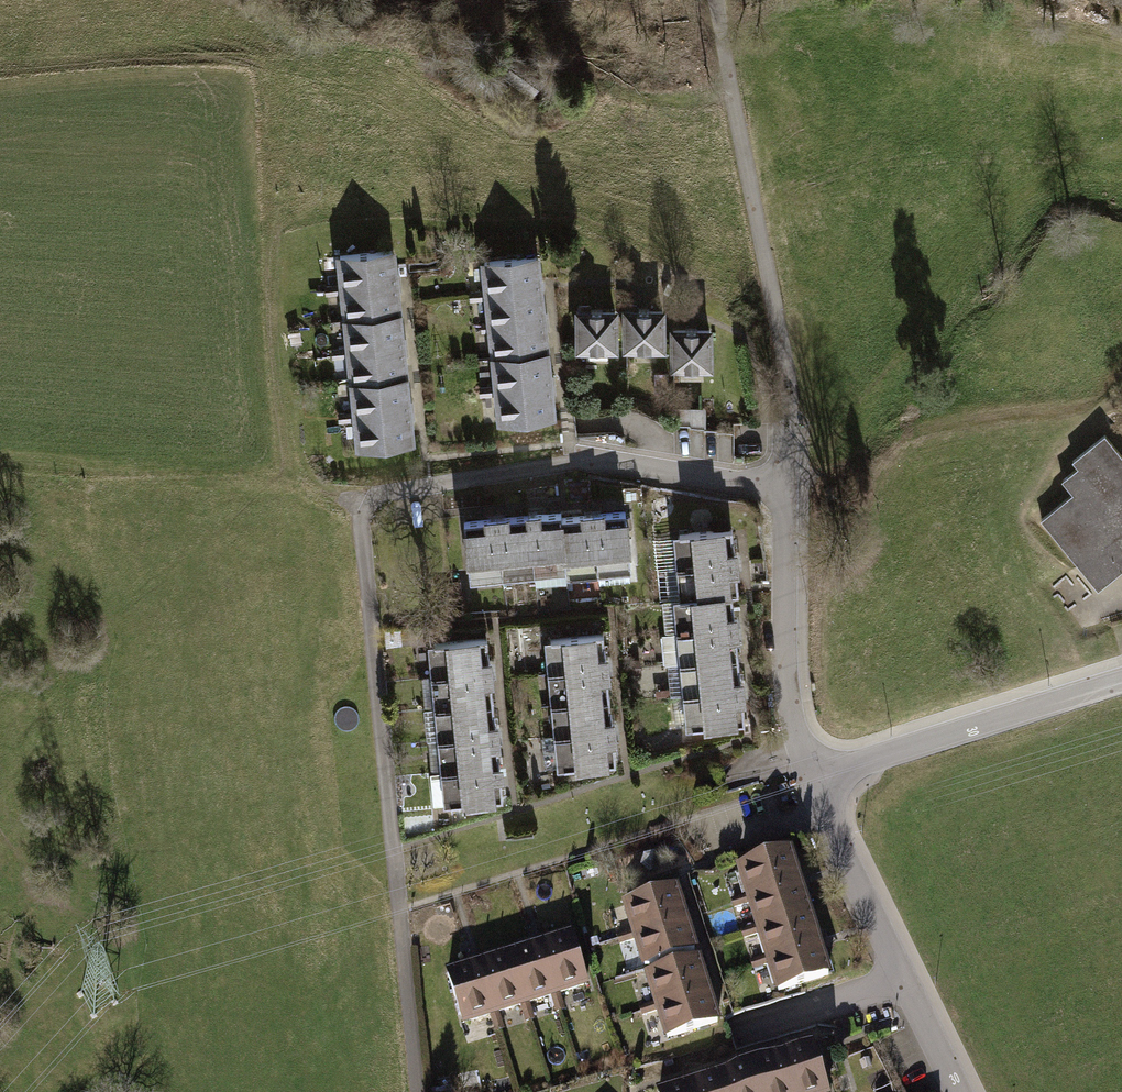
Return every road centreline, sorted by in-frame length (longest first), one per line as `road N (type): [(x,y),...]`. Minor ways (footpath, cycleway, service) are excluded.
road 1 (track): [(418,1091),(361,520),(378,491),(568,463)]
road 2 (track): [(1121,173),(1055,181),(995,234),(869,430),(786,490)]
road 3 (track): [(714,0),(787,377),(786,421)]
road 4 (residential): [(814,788),(964,1091)]
road 5 (residential): [(1121,688),(814,788)]
road 6 (residential): [(814,788),(795,740),(786,490)]

